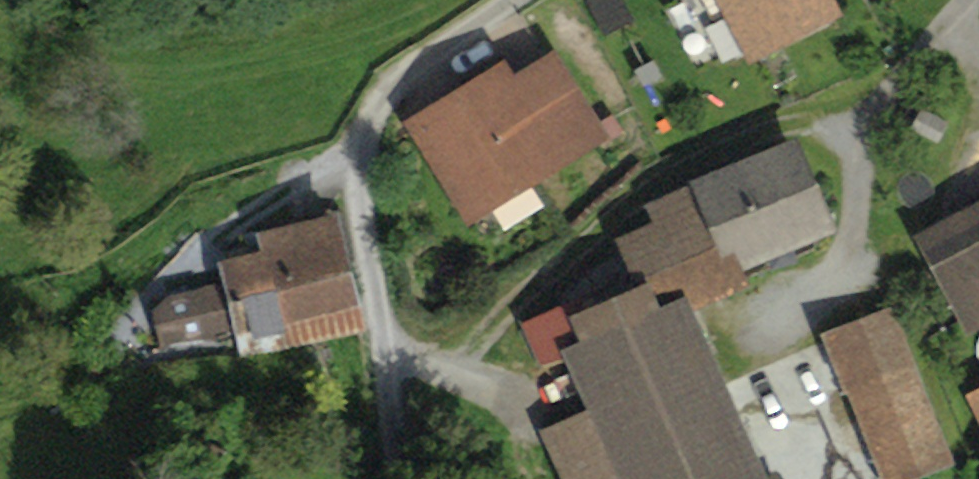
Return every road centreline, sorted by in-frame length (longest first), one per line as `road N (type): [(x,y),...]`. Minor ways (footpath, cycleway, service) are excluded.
road 1 (track): [(397,478),(390,360),(354,152)]
road 2 (residential): [(513,0),(427,57),(383,101),(354,152)]

